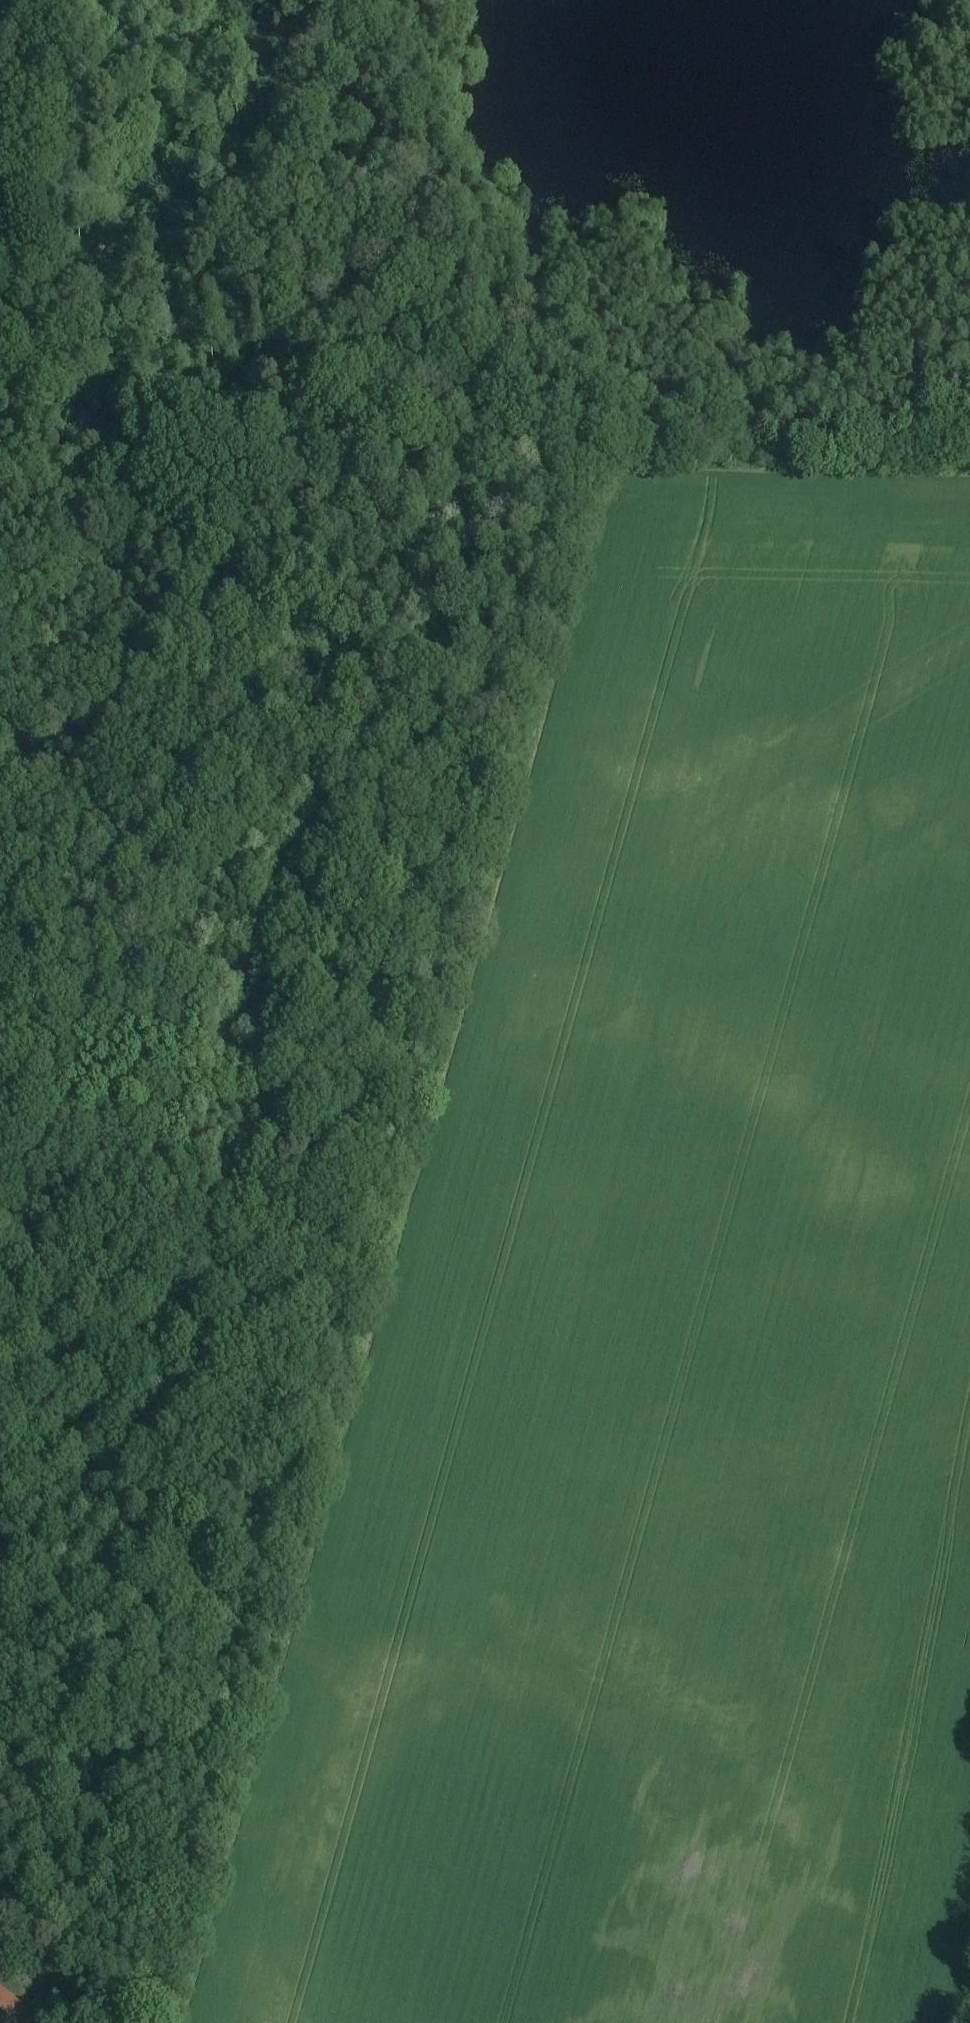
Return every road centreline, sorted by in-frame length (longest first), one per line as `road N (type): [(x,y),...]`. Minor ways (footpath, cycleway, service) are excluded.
road 1 (track): [(237,0),(155,197),(84,265),(33,363),(0,477)]
road 2 (track): [(526,391),(380,265),(312,218),(326,0)]
road 3 (track): [(304,453),(285,404),(312,218)]
road 4 (track): [(469,517),(434,484),(330,466),(304,453)]
road 5 (track): [(526,391),(575,422),(658,366)]
road 6 (track): [(455,648),(474,569),(469,517)]

